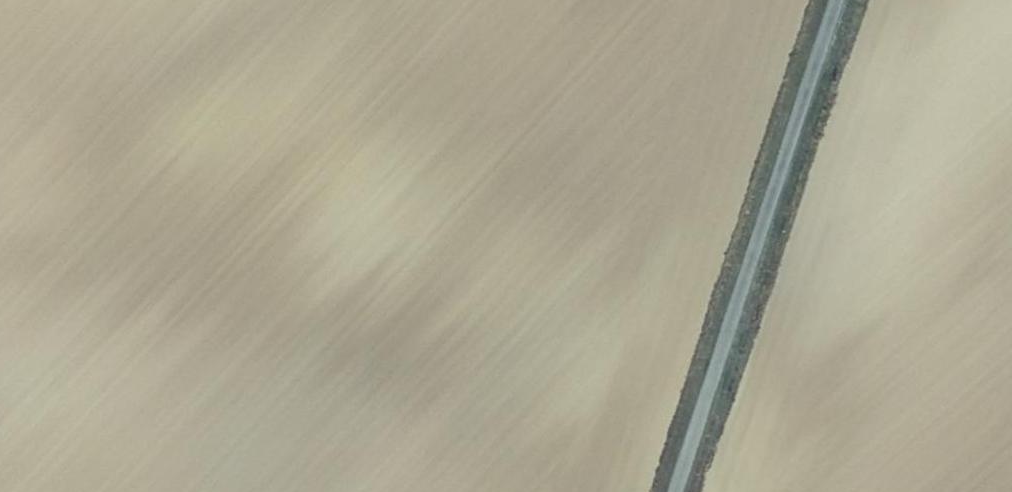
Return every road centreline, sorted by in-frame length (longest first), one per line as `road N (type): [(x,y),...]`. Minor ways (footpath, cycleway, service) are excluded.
road 1 (unclassified): [(674,491),(837,0)]

